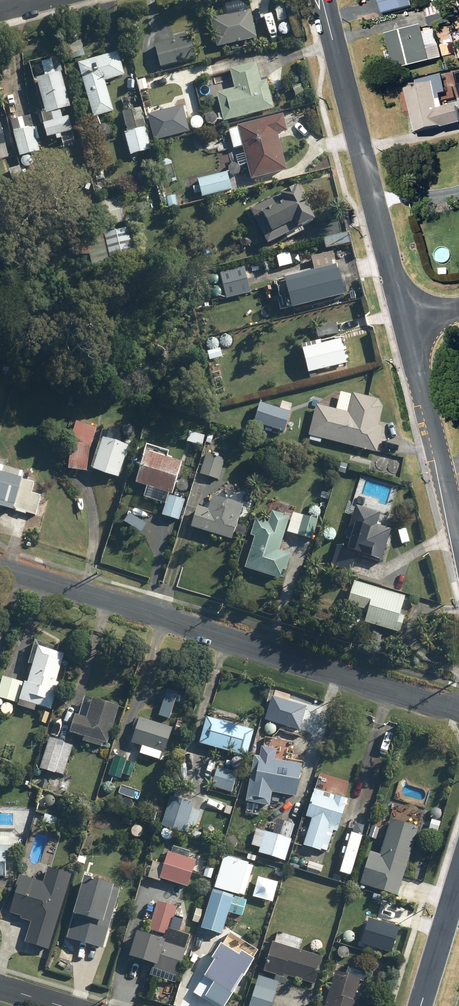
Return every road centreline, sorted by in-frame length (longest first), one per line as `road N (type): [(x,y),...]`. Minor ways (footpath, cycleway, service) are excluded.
road 1 (tertiary): [(0,570),(458,711)]
road 2 (residential): [(407,320),(323,0)]
road 3 (residential): [(458,526),(407,320)]
road 4 (tertiary): [(418,1005),(458,869)]

